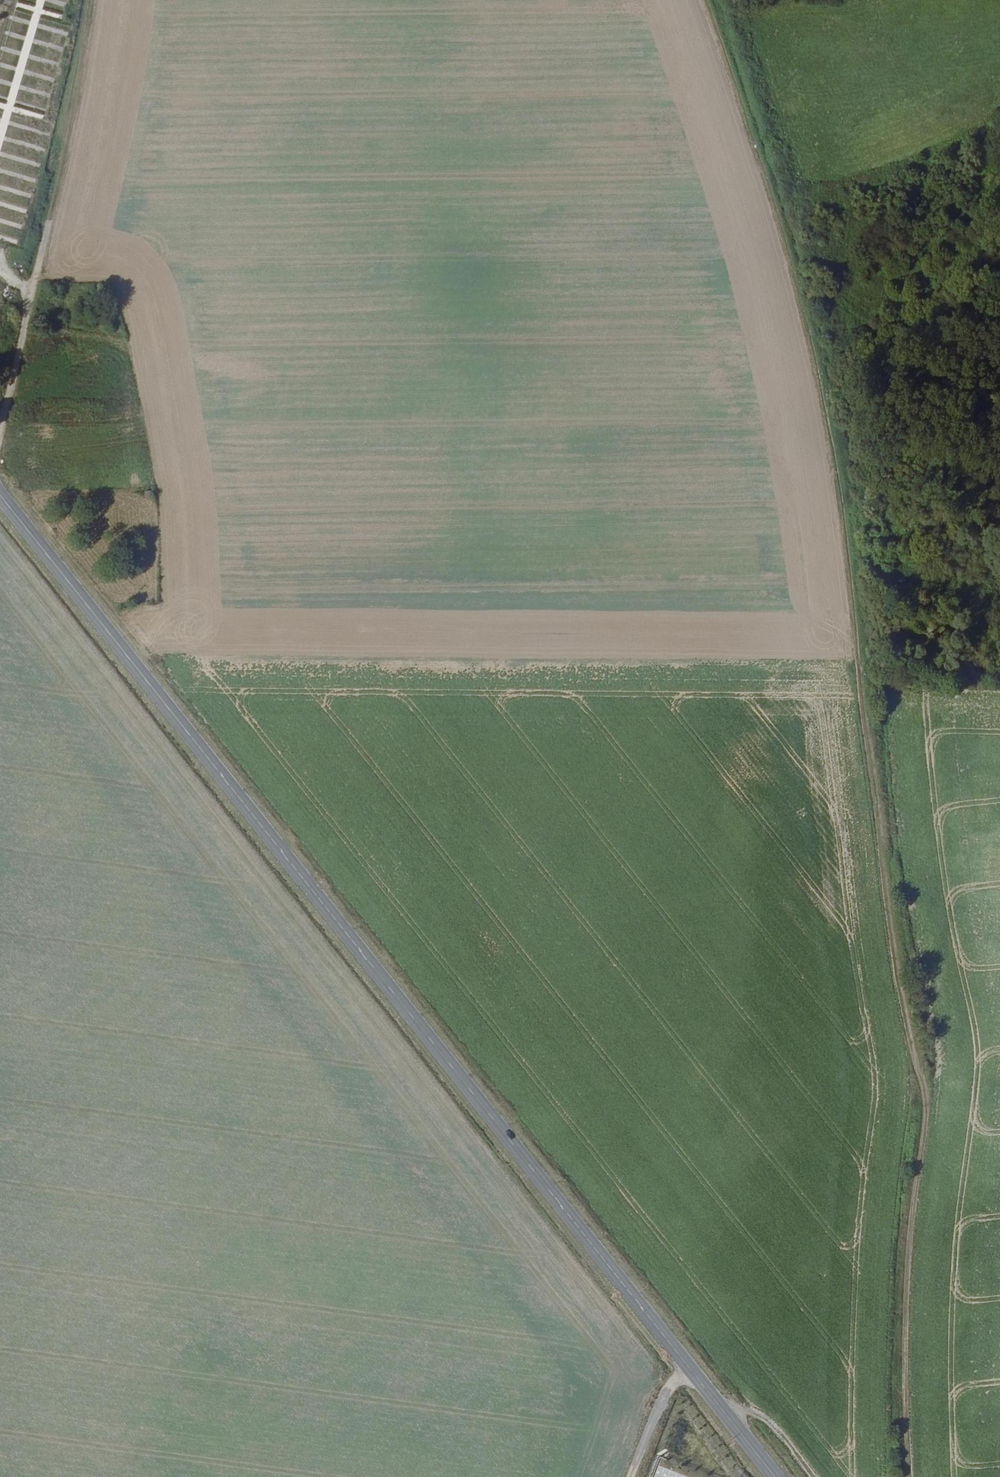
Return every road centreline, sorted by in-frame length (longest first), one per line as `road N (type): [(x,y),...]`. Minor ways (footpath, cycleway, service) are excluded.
road 1 (track): [(702,0),(826,416),(903,1022),(927,1107),(908,1243),(905,1476)]
road 2 (secondary): [(775,1476),(0,495)]
road 3 (track): [(0,425),(93,0)]
road 4 (track): [(683,1367),(661,1385),(624,1476)]

